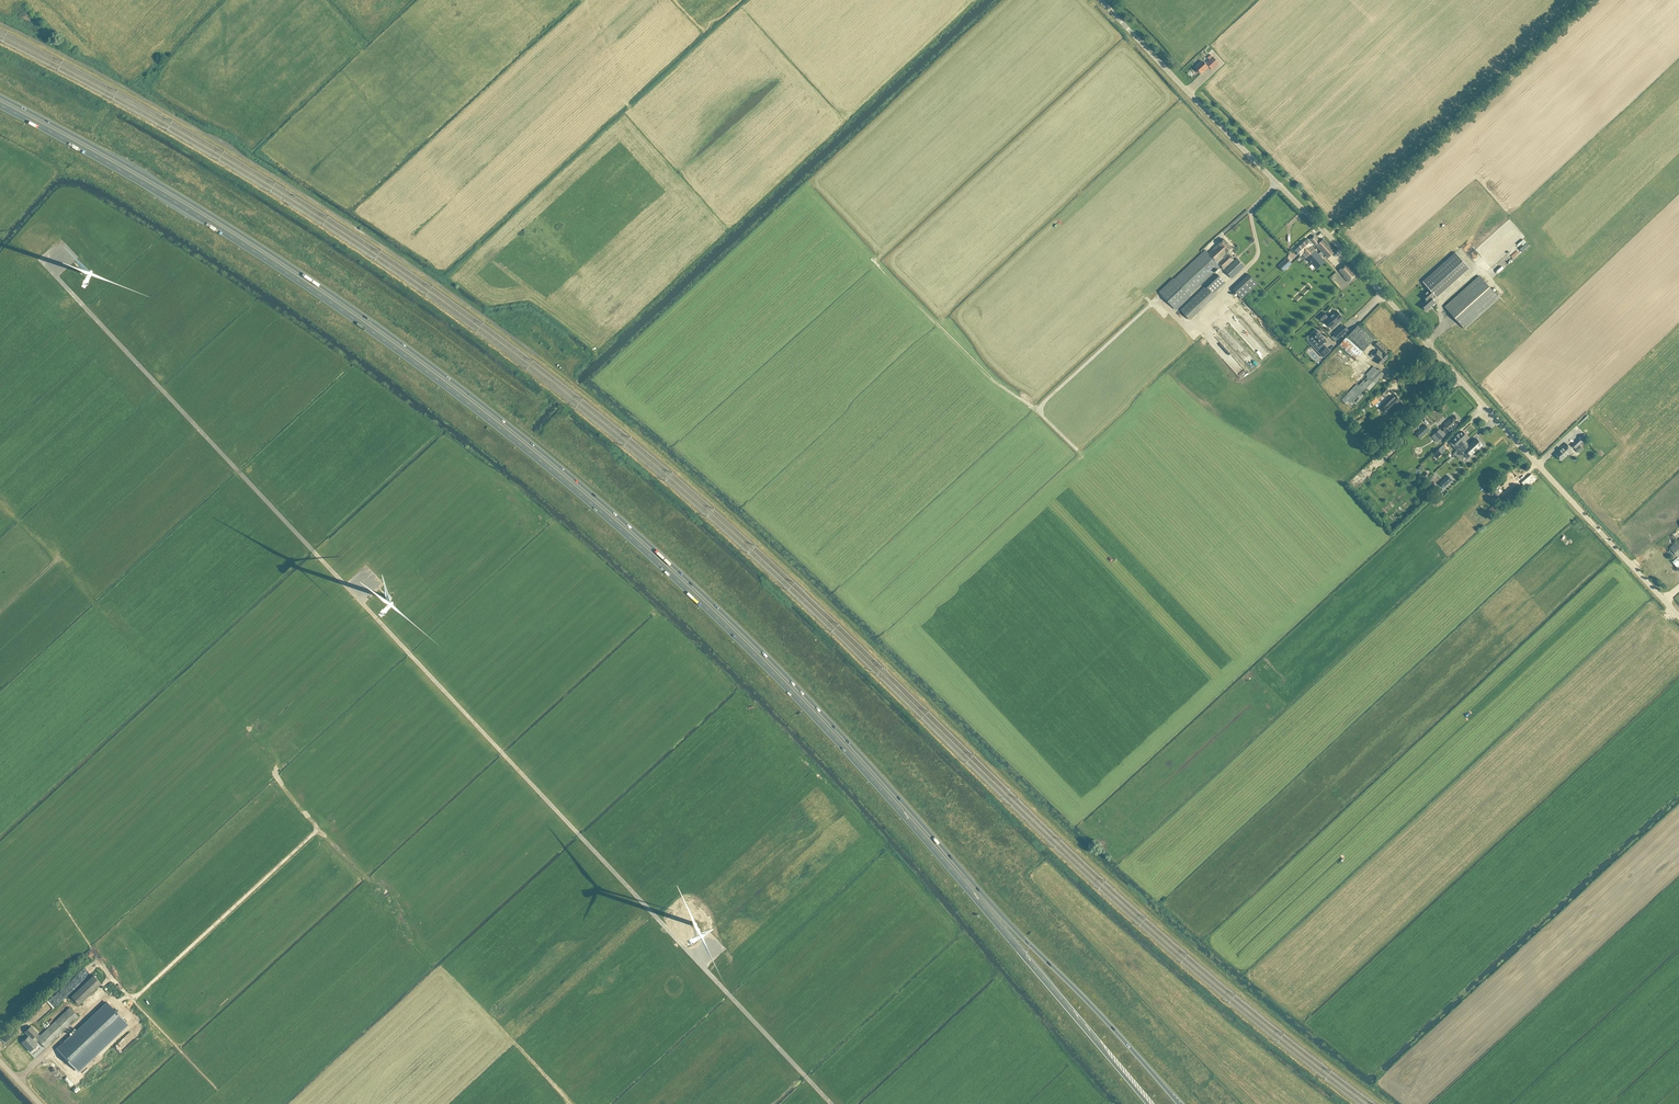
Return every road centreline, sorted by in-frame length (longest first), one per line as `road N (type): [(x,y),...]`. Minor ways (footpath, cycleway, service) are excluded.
road 1 (trunk): [(1174,1098),(785,674),(569,475),(389,334),(239,232),(0,97)]
road 2 (trunk): [(0,106),(171,199),(314,291),(494,423),(651,556),(807,709),(1148,1103)]
road 3 (unclassified): [(1678,615),(1102,0)]

